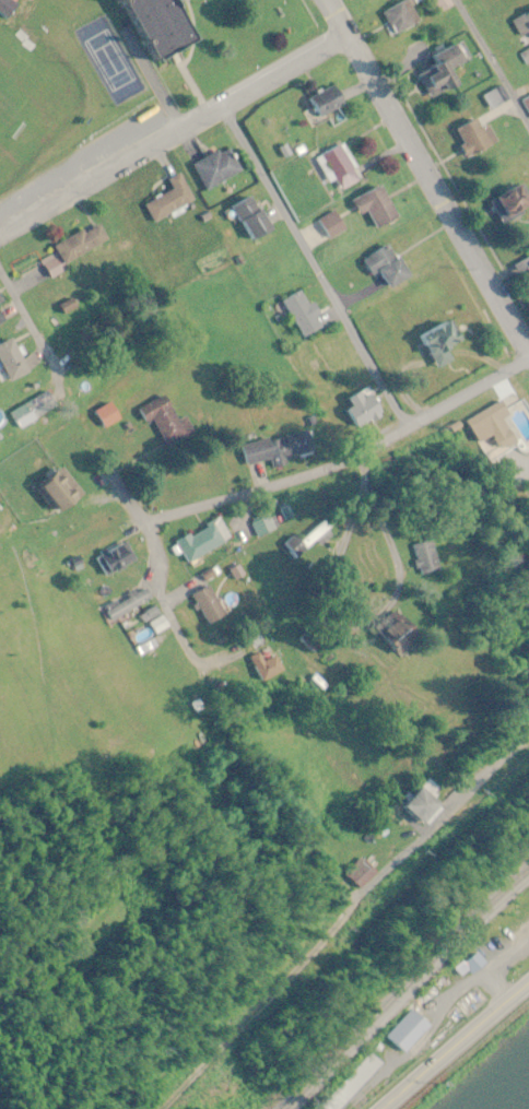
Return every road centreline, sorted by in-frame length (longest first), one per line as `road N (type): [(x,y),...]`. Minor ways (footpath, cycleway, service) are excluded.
road 1 (residential): [(170,1108),(368,892),(528,740)]
road 2 (residential): [(148,530),(150,521),(329,469),(528,361)]
road 3 (residential): [(528,346),(320,0)]
road 4 (residential): [(0,235),(342,36)]
road 5 (residential): [(407,428),(222,107)]
road 6 (primary): [(385,1108),(528,986)]
road 7 (residential): [(148,530),(162,563),(160,598),(202,665)]

